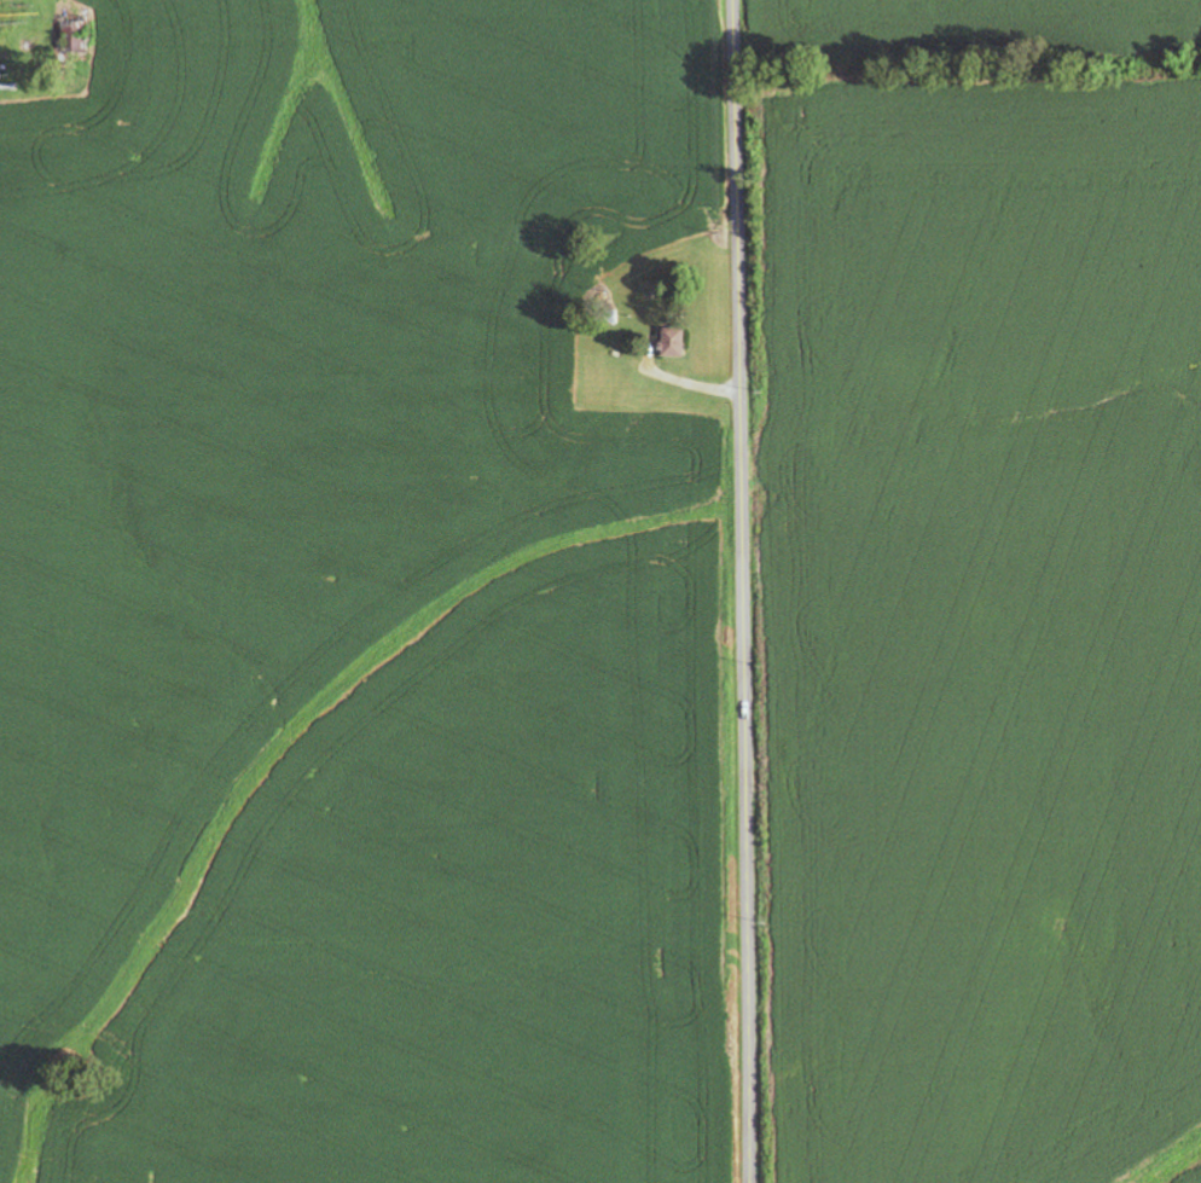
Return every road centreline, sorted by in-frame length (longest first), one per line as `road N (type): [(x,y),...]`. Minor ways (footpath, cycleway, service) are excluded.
road 1 (tertiary): [(753,1182),(737,0)]

